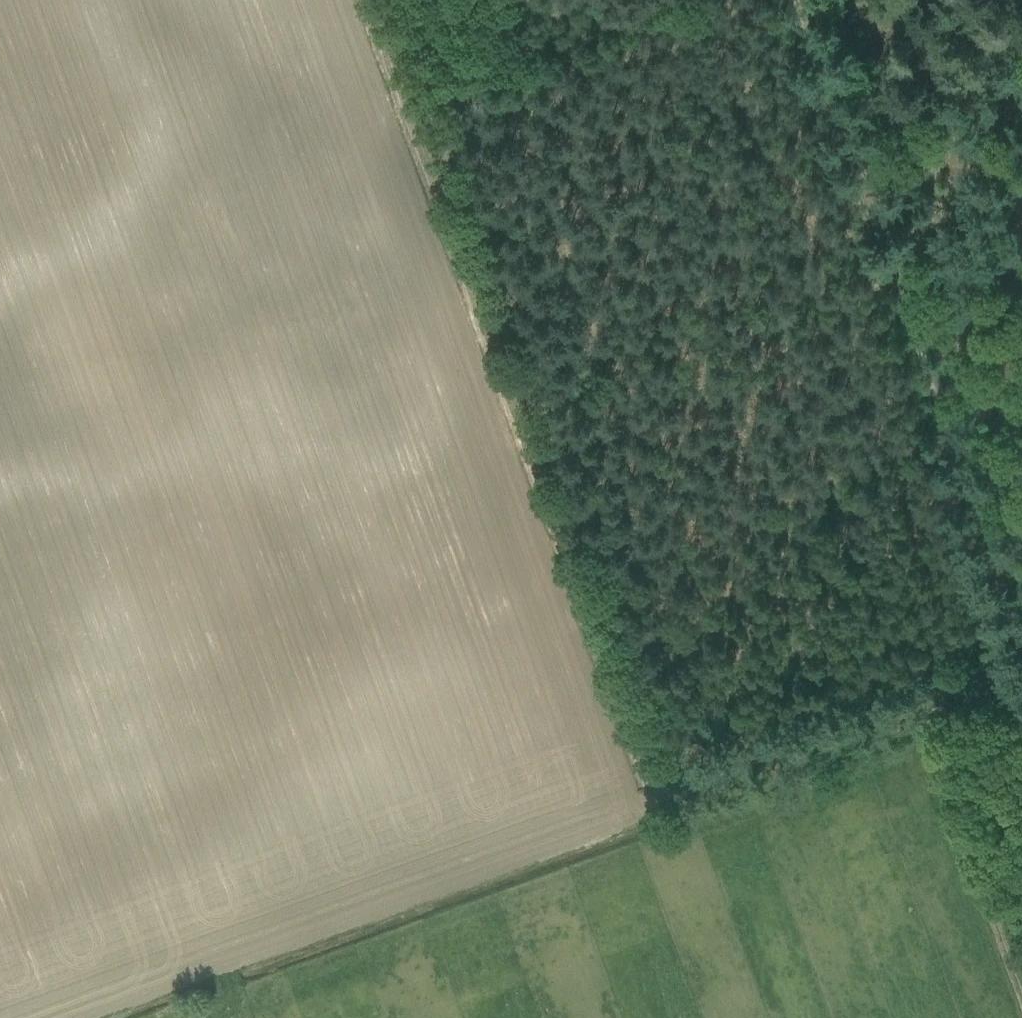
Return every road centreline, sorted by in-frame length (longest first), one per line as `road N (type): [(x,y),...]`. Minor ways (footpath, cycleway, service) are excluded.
road 1 (track): [(1021,726),(758,0)]

